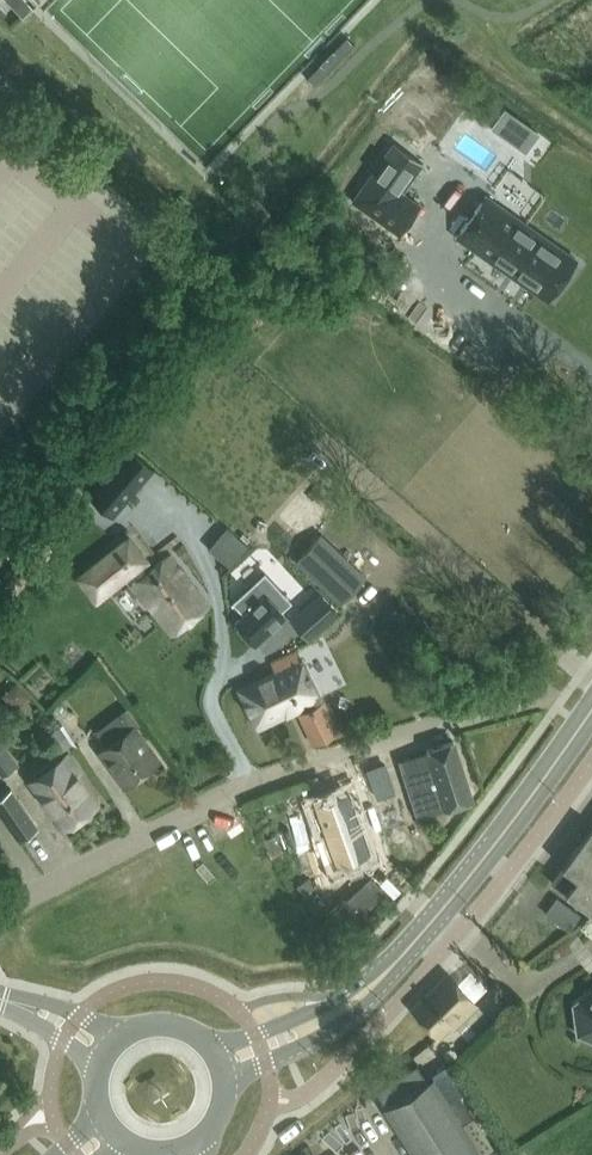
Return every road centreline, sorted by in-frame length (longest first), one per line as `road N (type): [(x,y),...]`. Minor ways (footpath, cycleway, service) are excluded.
road 1 (unclassified): [(0,912),(252,786),(321,762),(538,697),(582,724)]
road 2 (secondary): [(400,958),(582,724)]
road 3 (secondary): [(220,1086),(351,1018),(400,958)]
road 4 (secondary): [(400,958),(317,1010),(206,1053)]
road 5 (unclassified): [(118,1046),(80,1017),(8,1001)]

